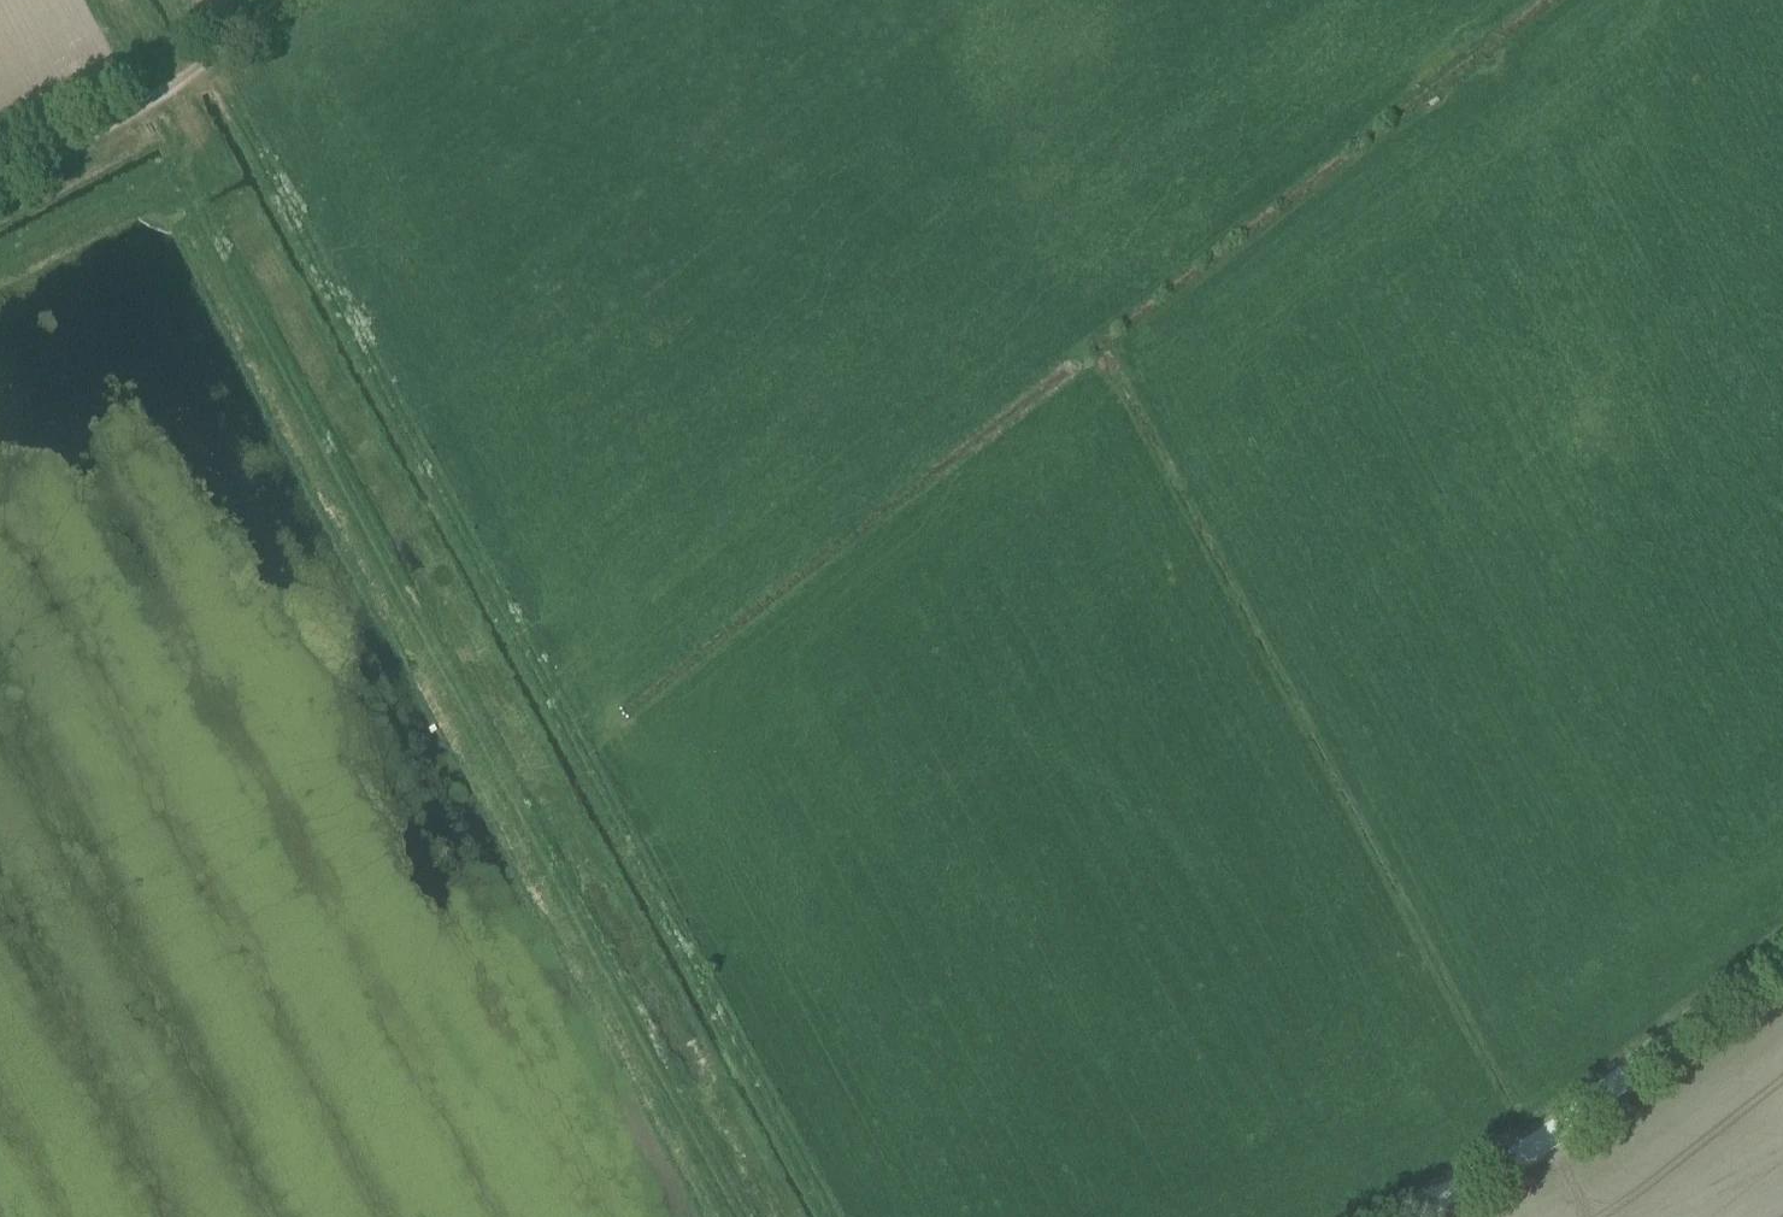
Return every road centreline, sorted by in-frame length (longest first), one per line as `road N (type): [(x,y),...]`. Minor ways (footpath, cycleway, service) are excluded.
road 1 (unclassified): [(1446,1216),(1584,1131),(1782,976)]
road 2 (track): [(0,184),(116,125),(282,0)]

